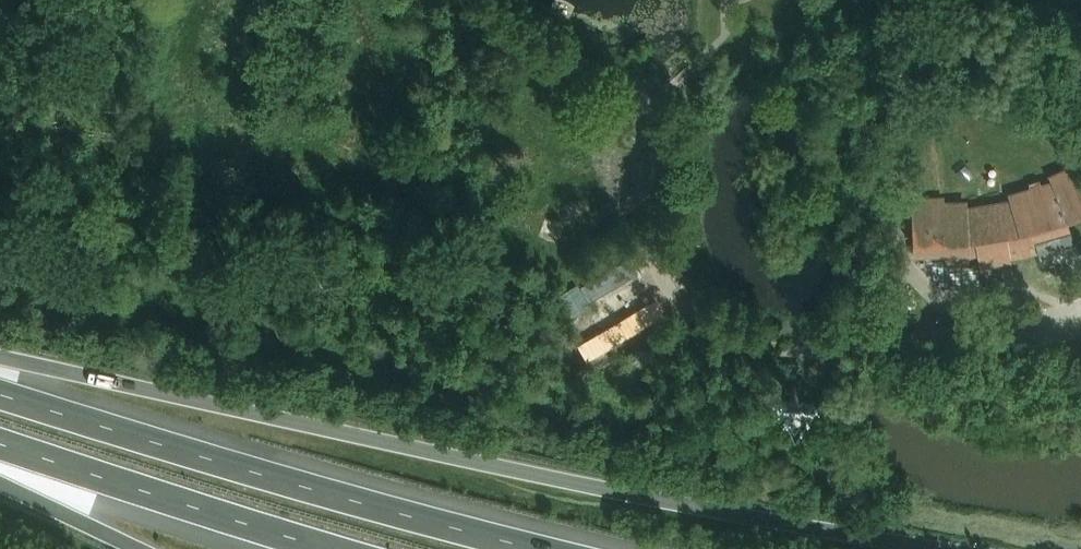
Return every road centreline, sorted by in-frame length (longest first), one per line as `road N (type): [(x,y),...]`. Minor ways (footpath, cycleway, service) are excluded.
road 1 (motorway): [(921,548),(542,478),(0,359)]
road 2 (motorway): [(535,548),(0,393)]
road 3 (motorway): [(0,445),(327,548)]
road 4 (motorway): [(0,473),(139,548)]

